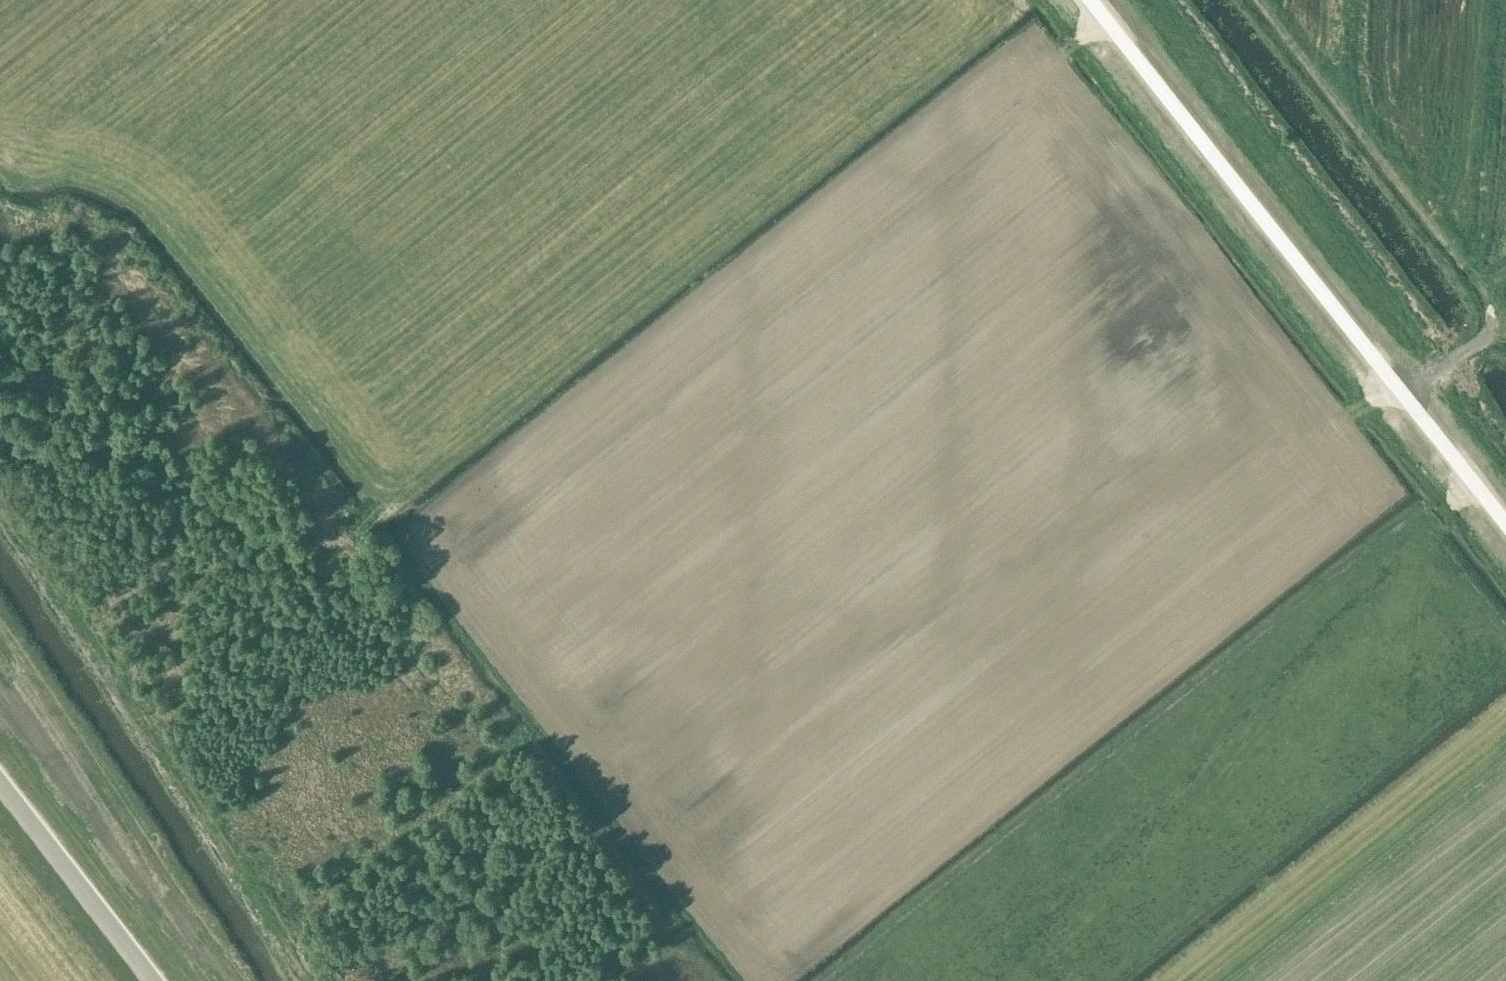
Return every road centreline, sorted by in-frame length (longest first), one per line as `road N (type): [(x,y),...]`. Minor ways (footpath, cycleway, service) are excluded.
road 1 (unclassified): [(1505,526),(1087,0)]
road 2 (unclassified): [(146,980),(0,792)]

